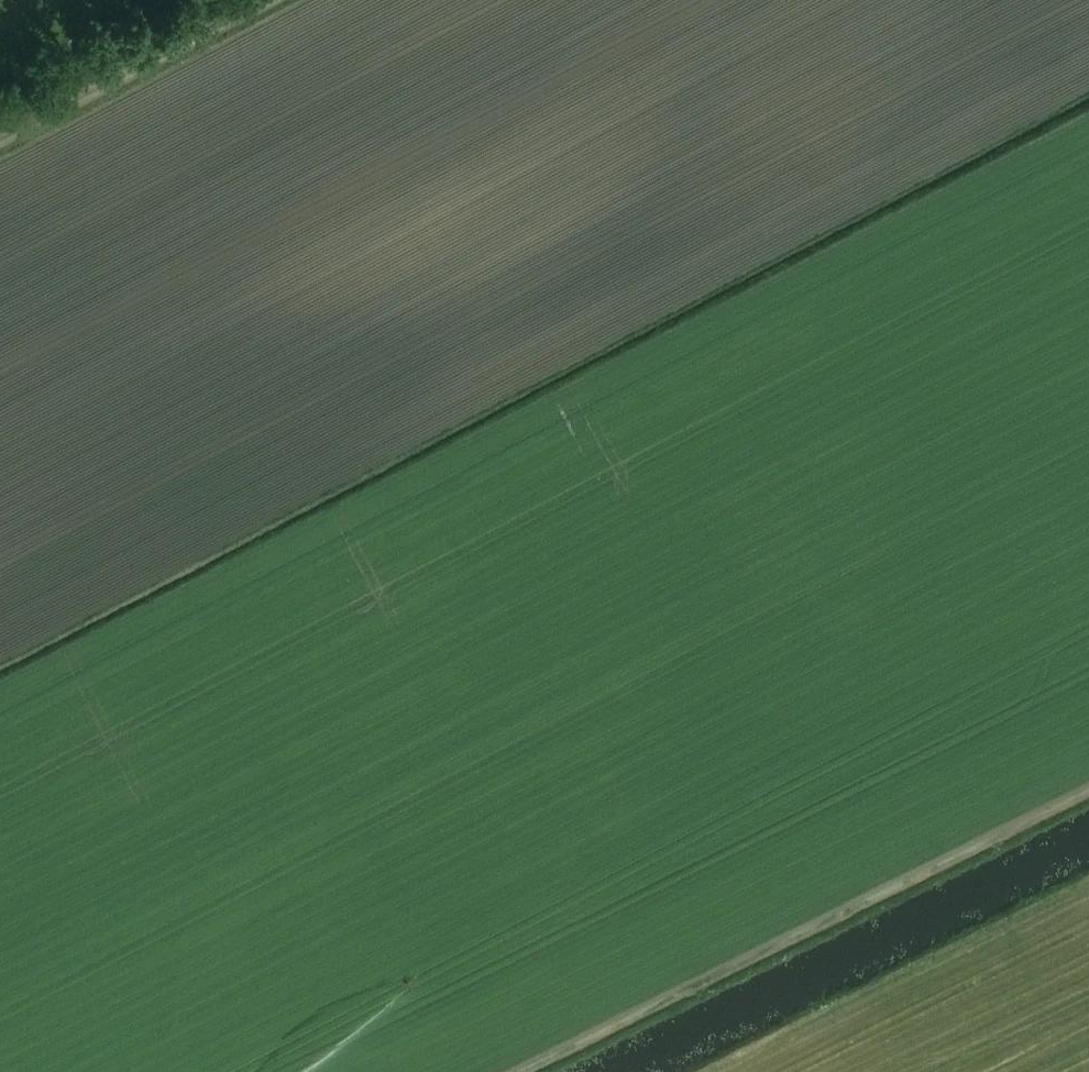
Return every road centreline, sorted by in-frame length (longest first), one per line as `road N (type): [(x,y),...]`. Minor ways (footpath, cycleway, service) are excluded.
road 1 (track): [(1088,791),(518,1071)]

